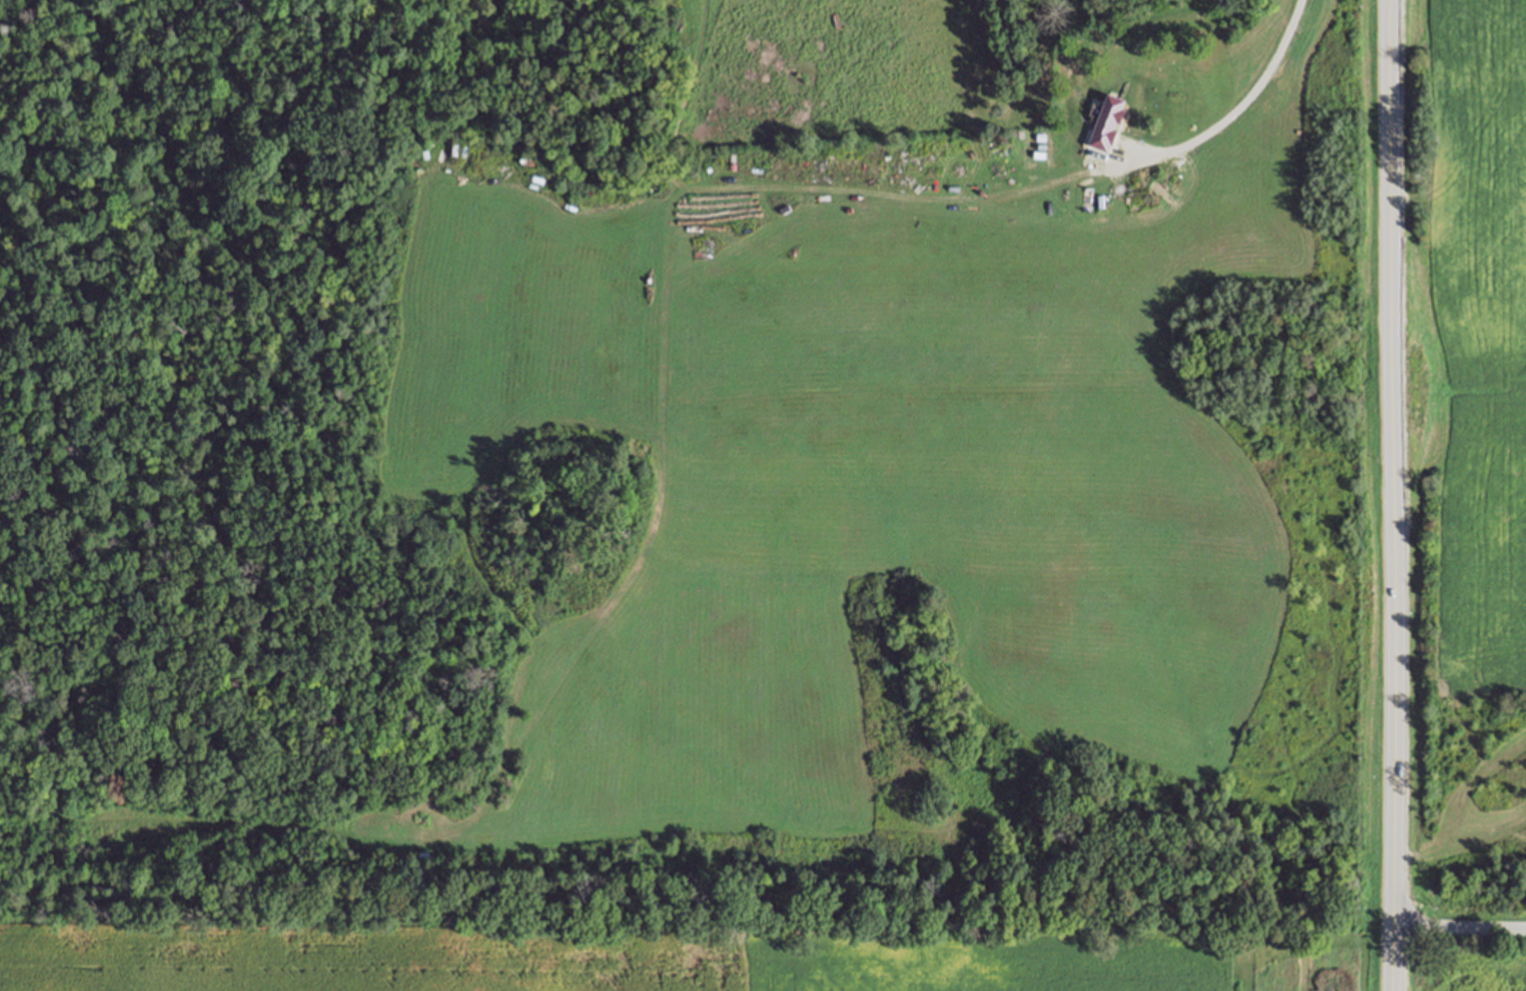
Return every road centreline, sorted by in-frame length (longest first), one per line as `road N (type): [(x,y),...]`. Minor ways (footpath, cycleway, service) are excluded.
road 1 (secondary): [(1389,0),(1393,990)]
road 2 (residential): [(1525,930),(1394,925)]

